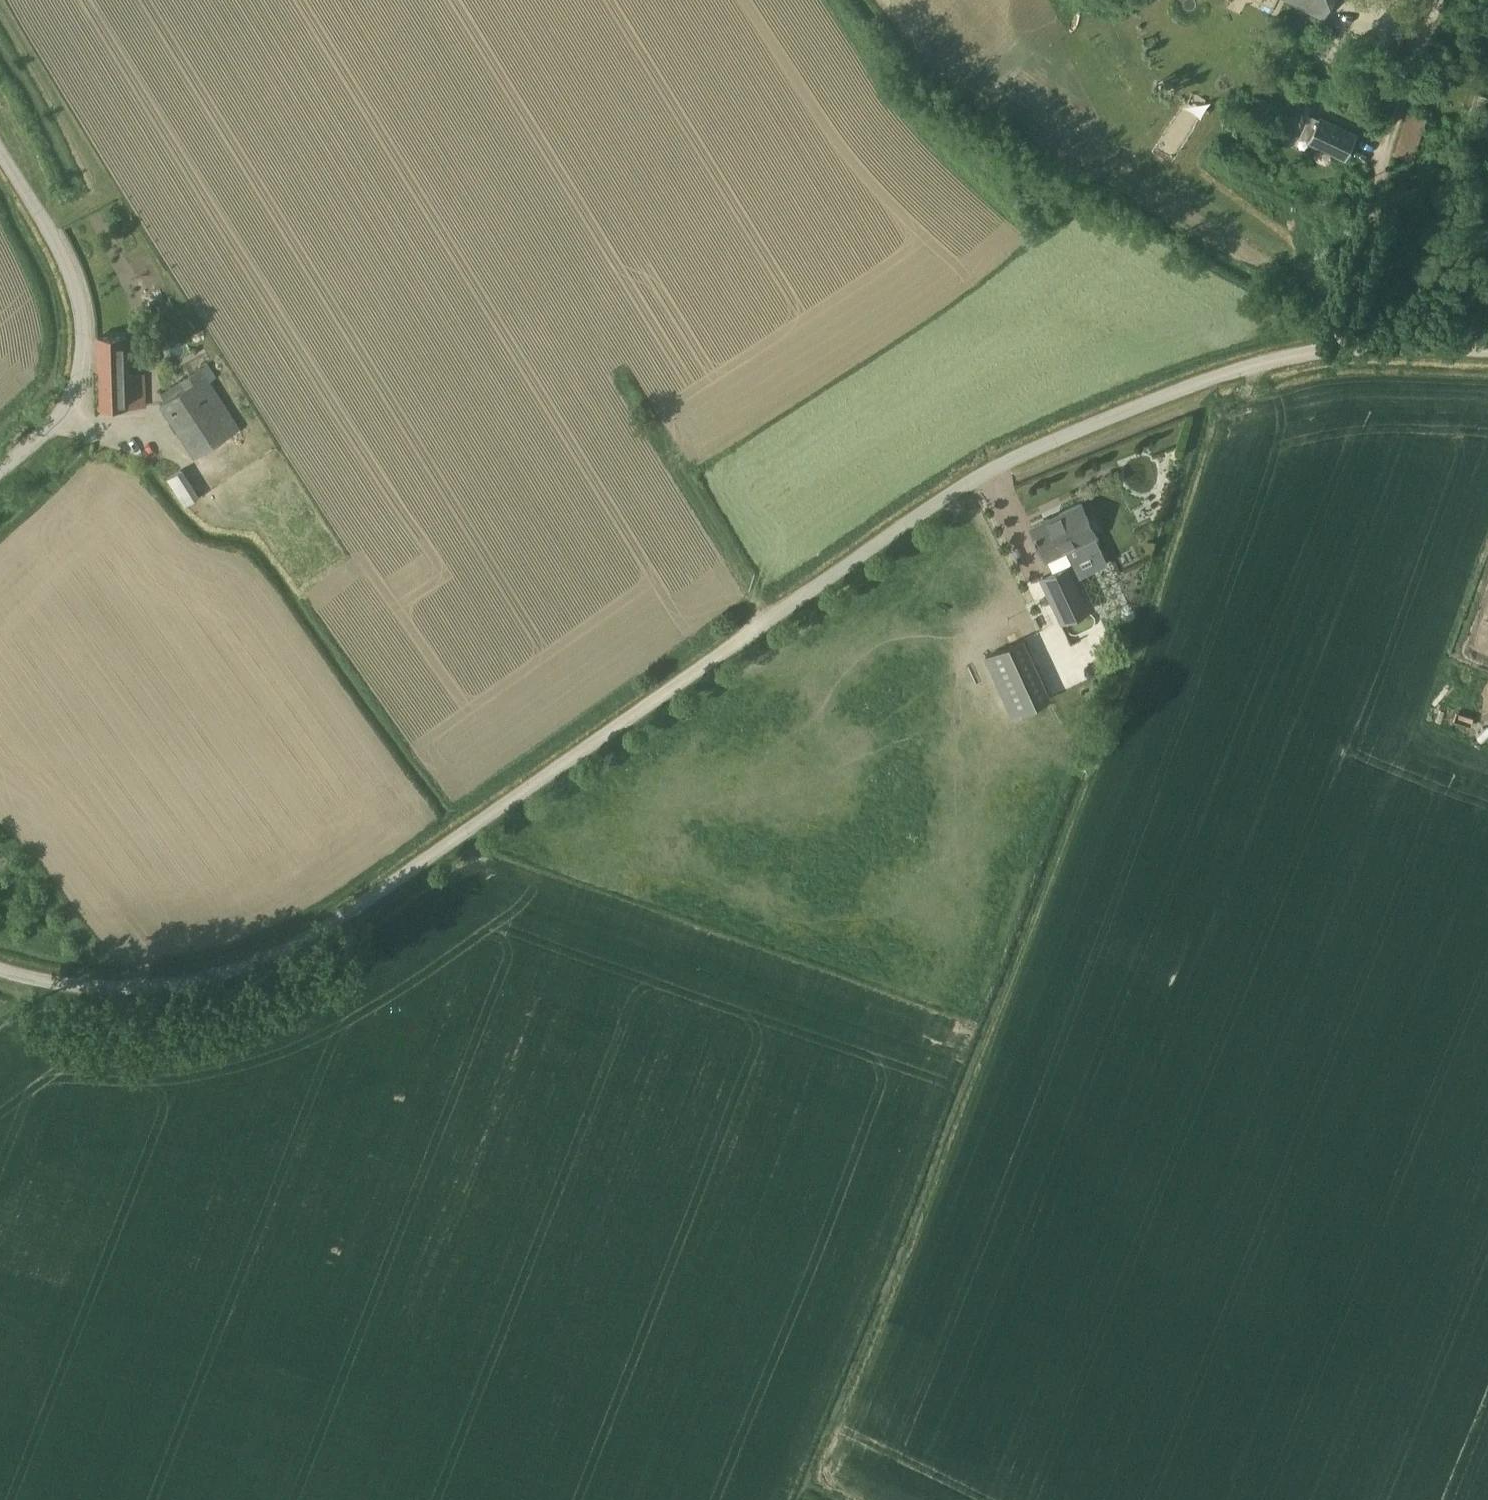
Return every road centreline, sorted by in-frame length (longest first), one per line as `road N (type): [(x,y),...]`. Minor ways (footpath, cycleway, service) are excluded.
road 1 (unclassified): [(0,975),(79,991),(142,990),(247,970),(345,922),(942,504),(1045,448),(1237,374),(1302,359),(1375,349),(1487,350)]
road 2 (track): [(1440,0),(1329,356)]
road 3 (unclassified): [(0,468),(72,395),(85,333),(67,262),(0,156)]

